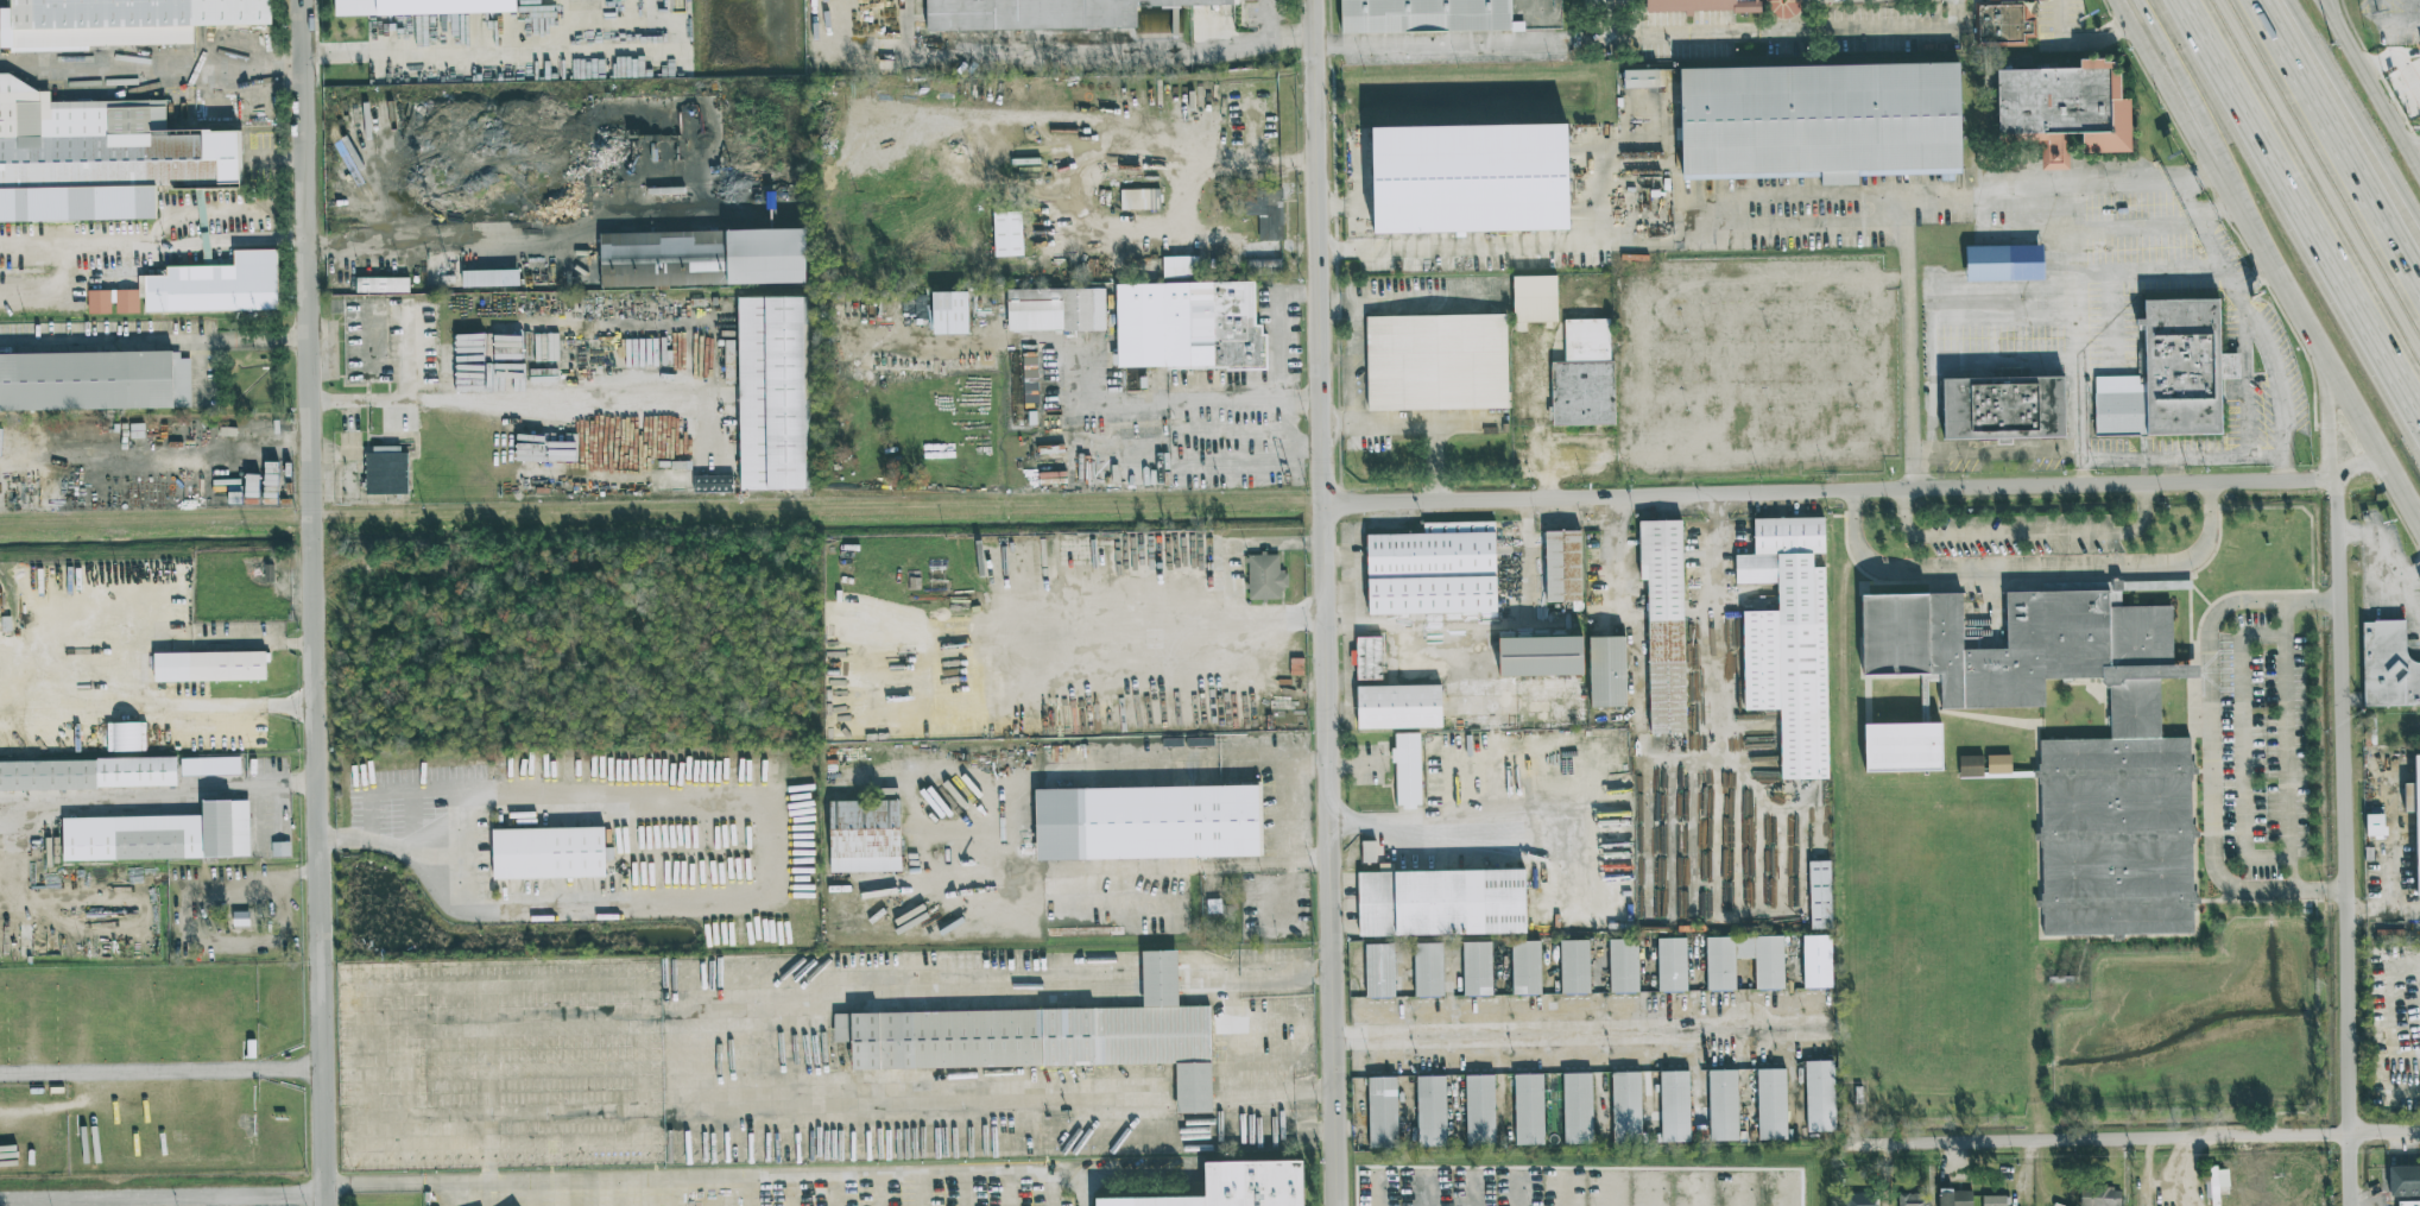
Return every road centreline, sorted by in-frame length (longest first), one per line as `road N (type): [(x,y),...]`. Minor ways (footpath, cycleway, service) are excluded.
road 1 (residential): [(1315,0),(1343,1205)]
road 2 (residential): [(304,0),(328,1205)]
road 3 (residential): [(1328,504),(2340,478)]
road 4 (residential): [(2340,478),(2354,1205)]
road 5 (residential): [(1840,1138),(2419,1137)]
road 6 (motorway): [(2175,0),(2419,442)]
road 7 (motorway): [(2227,0),(2419,333)]
road 8 (primary): [(2248,220),(2419,526)]
road 9 (motorway): [(2419,264),(2272,0)]
road 10 (primary): [(2117,0),(2248,220)]
road 11 (motorway): [(2419,213),(2292,0)]
road 12 (motorway): [(2135,0),(2248,220)]
road 13 (primary): [(2419,163),(2324,0)]

